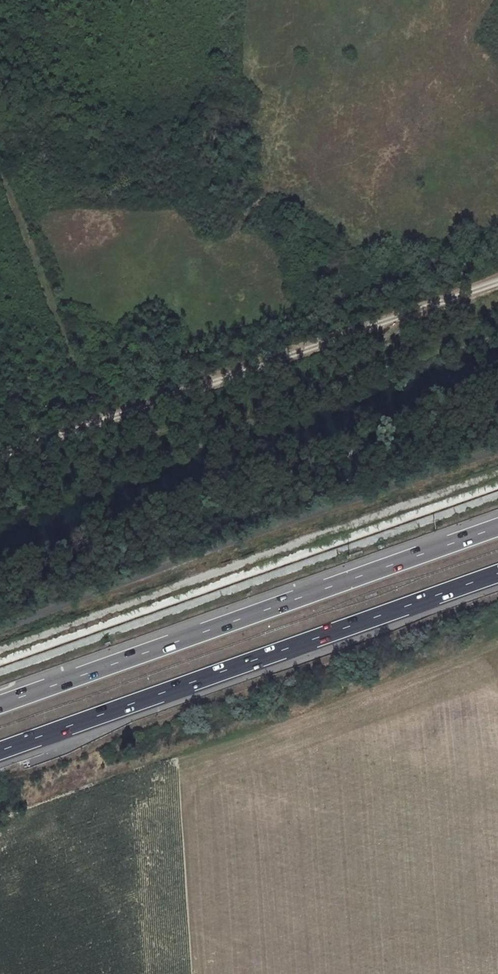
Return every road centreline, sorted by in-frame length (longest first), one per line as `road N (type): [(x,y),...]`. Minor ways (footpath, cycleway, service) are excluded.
road 1 (motorway): [(0,752),(497,573)]
road 2 (track): [(497,278),(0,456)]
road 3 (motorway): [(497,528),(0,703)]
road 4 (track): [(0,167),(80,372),(88,425)]

